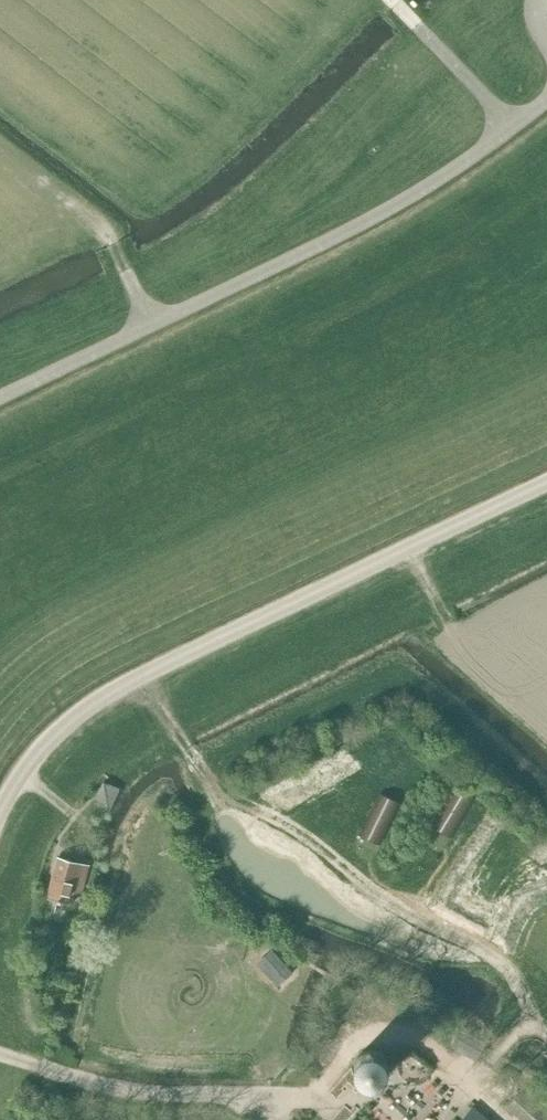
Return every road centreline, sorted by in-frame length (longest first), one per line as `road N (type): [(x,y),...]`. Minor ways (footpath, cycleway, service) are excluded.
road 1 (unclassified): [(0,813),(20,774),(90,704),(546,482)]
road 2 (track): [(512,127),(393,0)]

